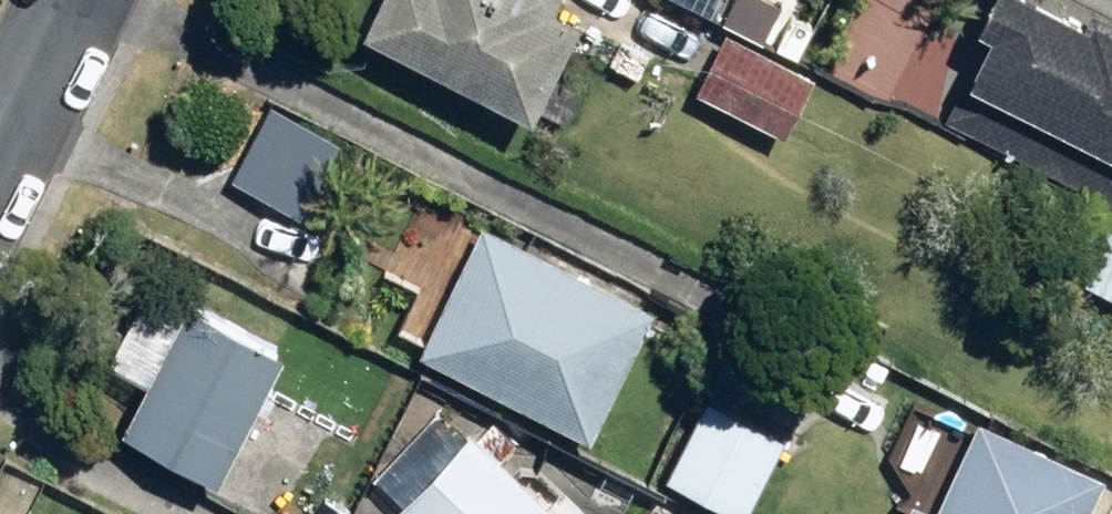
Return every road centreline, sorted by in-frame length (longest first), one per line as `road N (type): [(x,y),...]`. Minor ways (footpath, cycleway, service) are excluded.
road 1 (tertiary): [(81,0),(0,160)]

